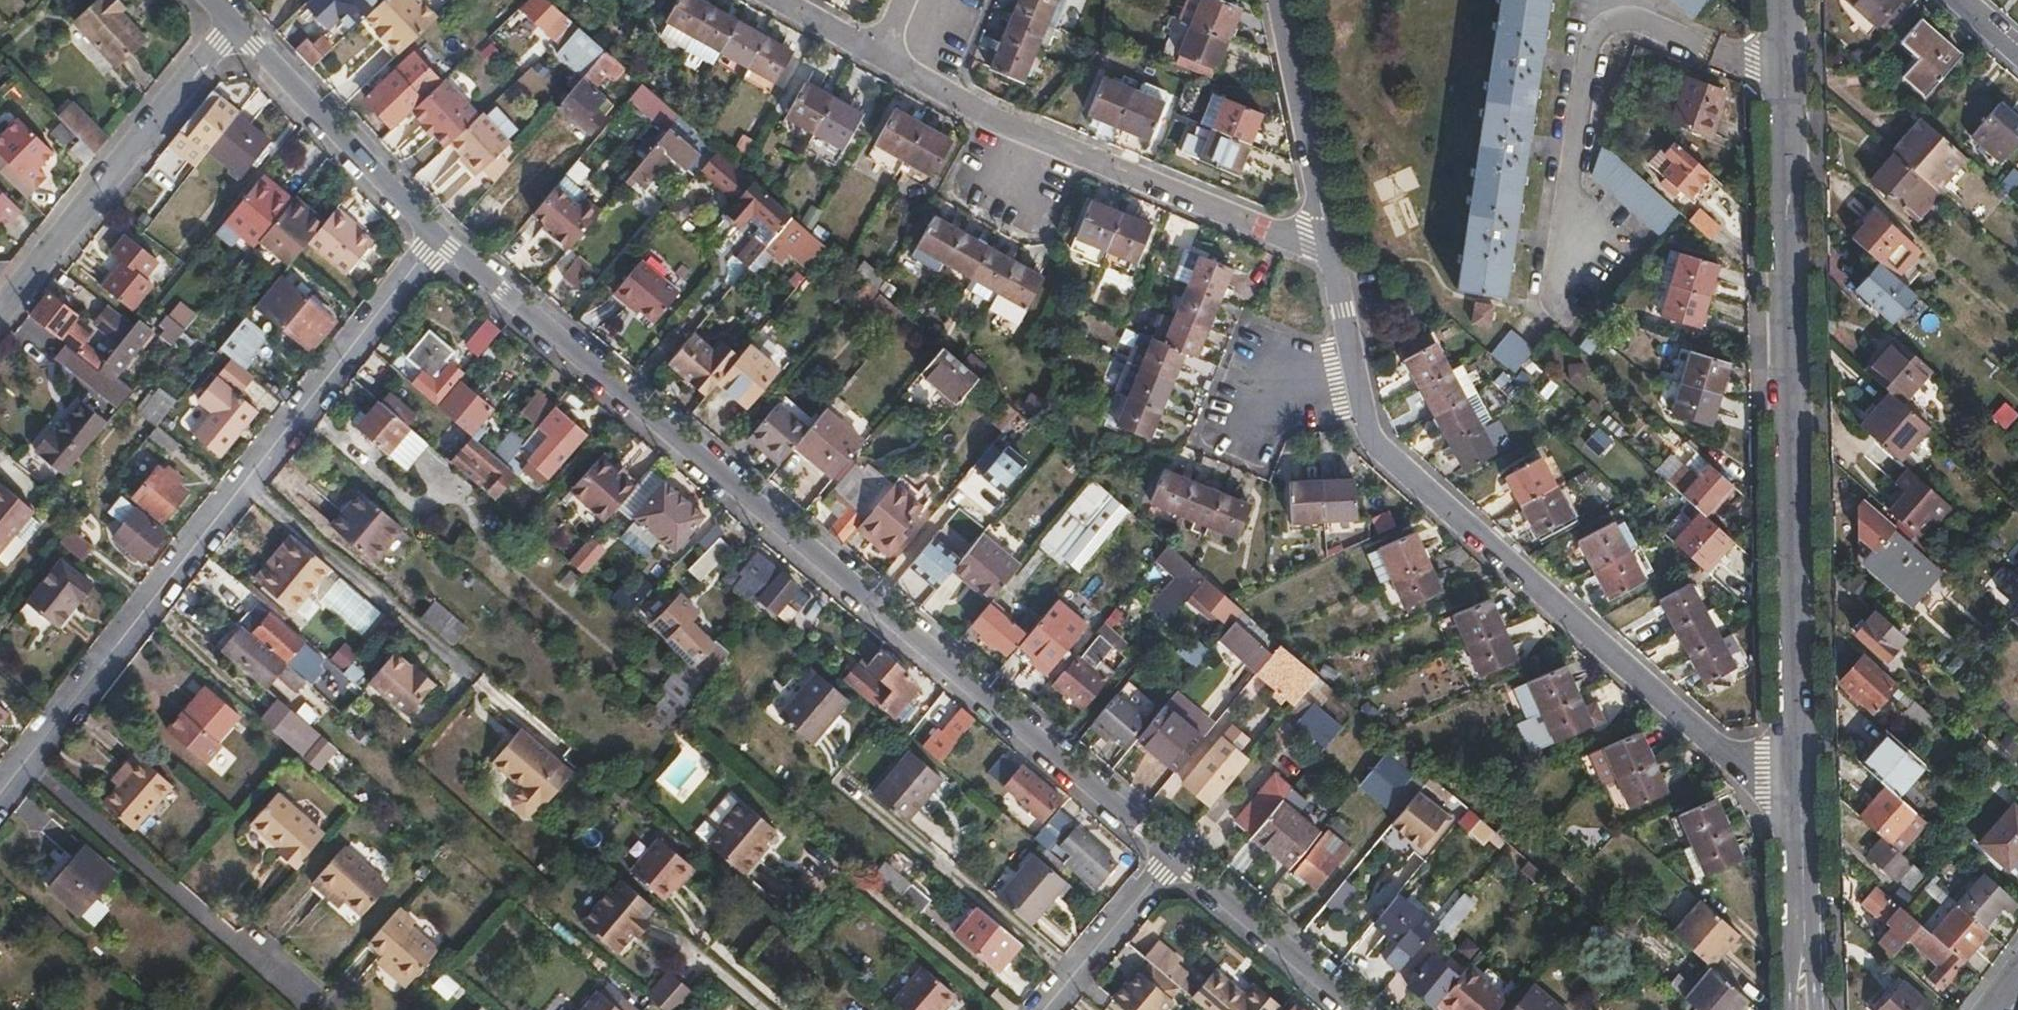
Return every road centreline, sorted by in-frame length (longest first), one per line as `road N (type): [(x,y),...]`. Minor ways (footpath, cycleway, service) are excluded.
road 1 (residential): [(438,239),(1177,855)]
road 2 (residential): [(1798,767),(1788,0)]
road 3 (residential): [(0,797),(438,239)]
road 4 (residential): [(1358,378),(1384,453),(1722,750),(1763,767),(1798,767)]
road 5 (residential): [(895,65),(1017,135),(1332,256)]
road 6 (residential): [(9,305),(234,27)]
road 7 (residential): [(234,27),(438,239)]
road 8 (residential): [(1279,0),(1332,256)]
road 9 (residential): [(1809,1009),(1798,767)]
road 10 (residential): [(1177,855),(1359,1009)]
road 11 (residential): [(1048,1009),(1177,855)]
road 12 (residential): [(1358,378),(1280,374),(1239,422)]
road 13 (residential): [(780,0),(895,65)]
road 14 (residential): [(1332,256),(1358,378)]

